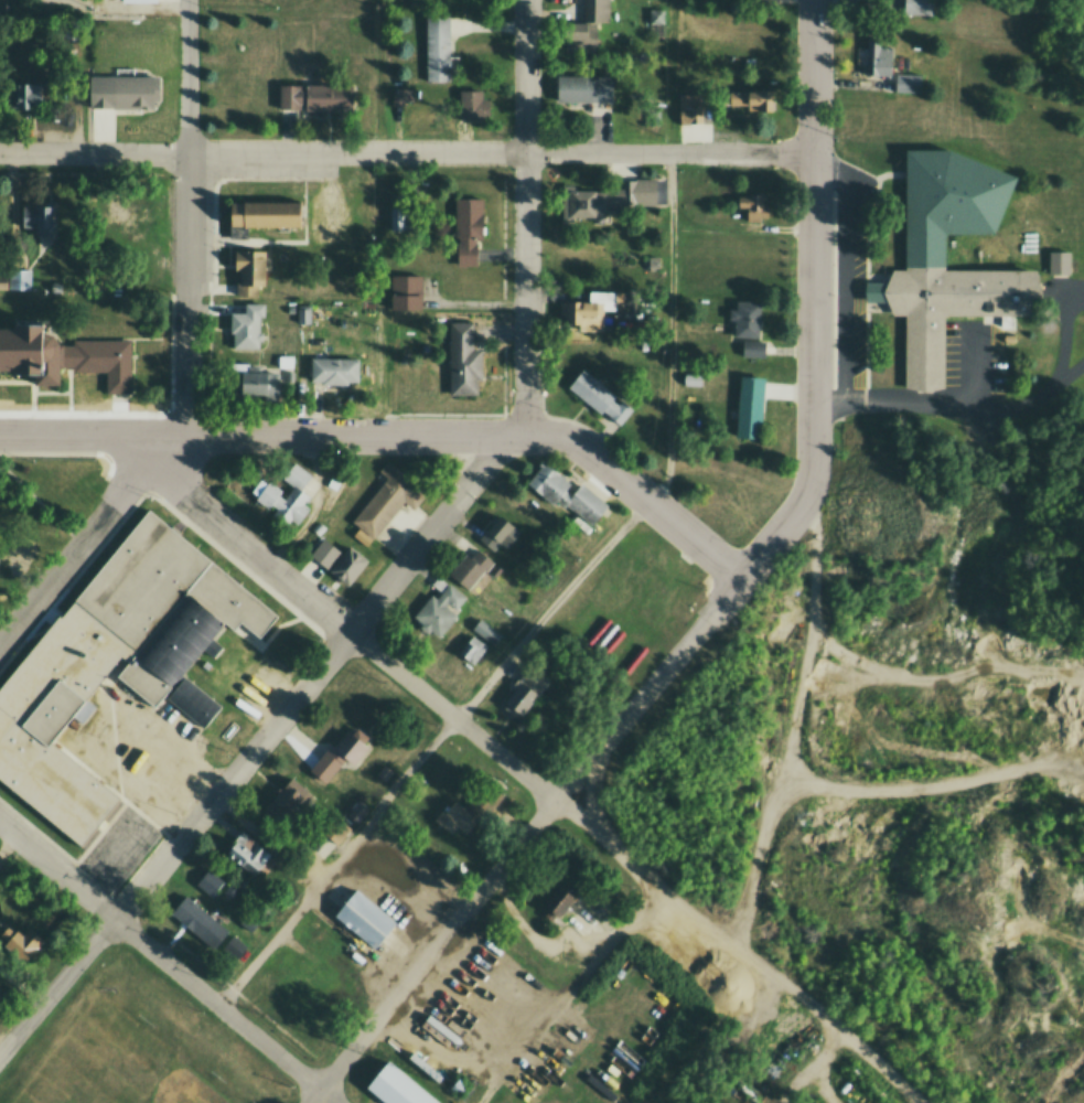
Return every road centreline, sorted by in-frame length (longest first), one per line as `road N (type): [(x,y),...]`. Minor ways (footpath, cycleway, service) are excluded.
road 1 (residential): [(0,1053),(522,421),(527,0)]
road 2 (residential): [(813,152),(0,150)]
road 3 (residential): [(306,1102),(742,577)]
road 4 (tertiary): [(742,577),(797,508),(814,460),(812,0)]
road 5 (residential): [(554,801),(189,497),(171,467),(173,433)]
road 6 (tertiary): [(512,433),(0,432)]
road 7 (residential): [(919,1102),(554,801)]
road 8 (residential): [(335,1102),(0,820)]
road 9 (residential): [(173,433),(185,417),(189,384),(188,0)]
road 10 (tertiary): [(742,577),(577,443),(512,433)]
road 11 (residential): [(0,640),(173,433)]

